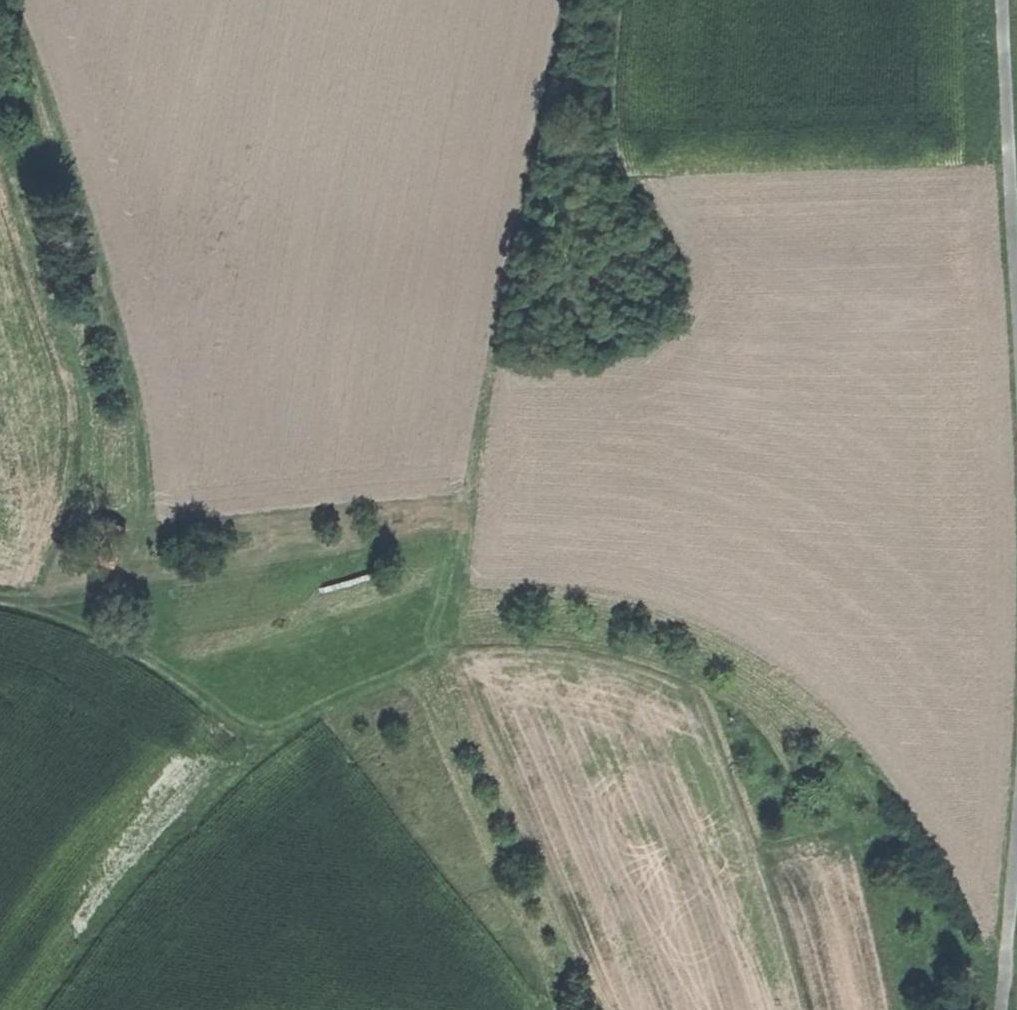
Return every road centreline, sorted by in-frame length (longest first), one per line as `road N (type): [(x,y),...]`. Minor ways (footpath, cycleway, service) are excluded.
road 1 (track): [(40,1009),(96,925),(182,826),(276,738),(447,650),(462,608),(498,334),(574,0)]
road 2 (track): [(0,598),(68,615),(185,682),(258,755)]
road 3 (track): [(1004,0),(1016,260)]
road 4 (track): [(1016,831),(997,1009)]

